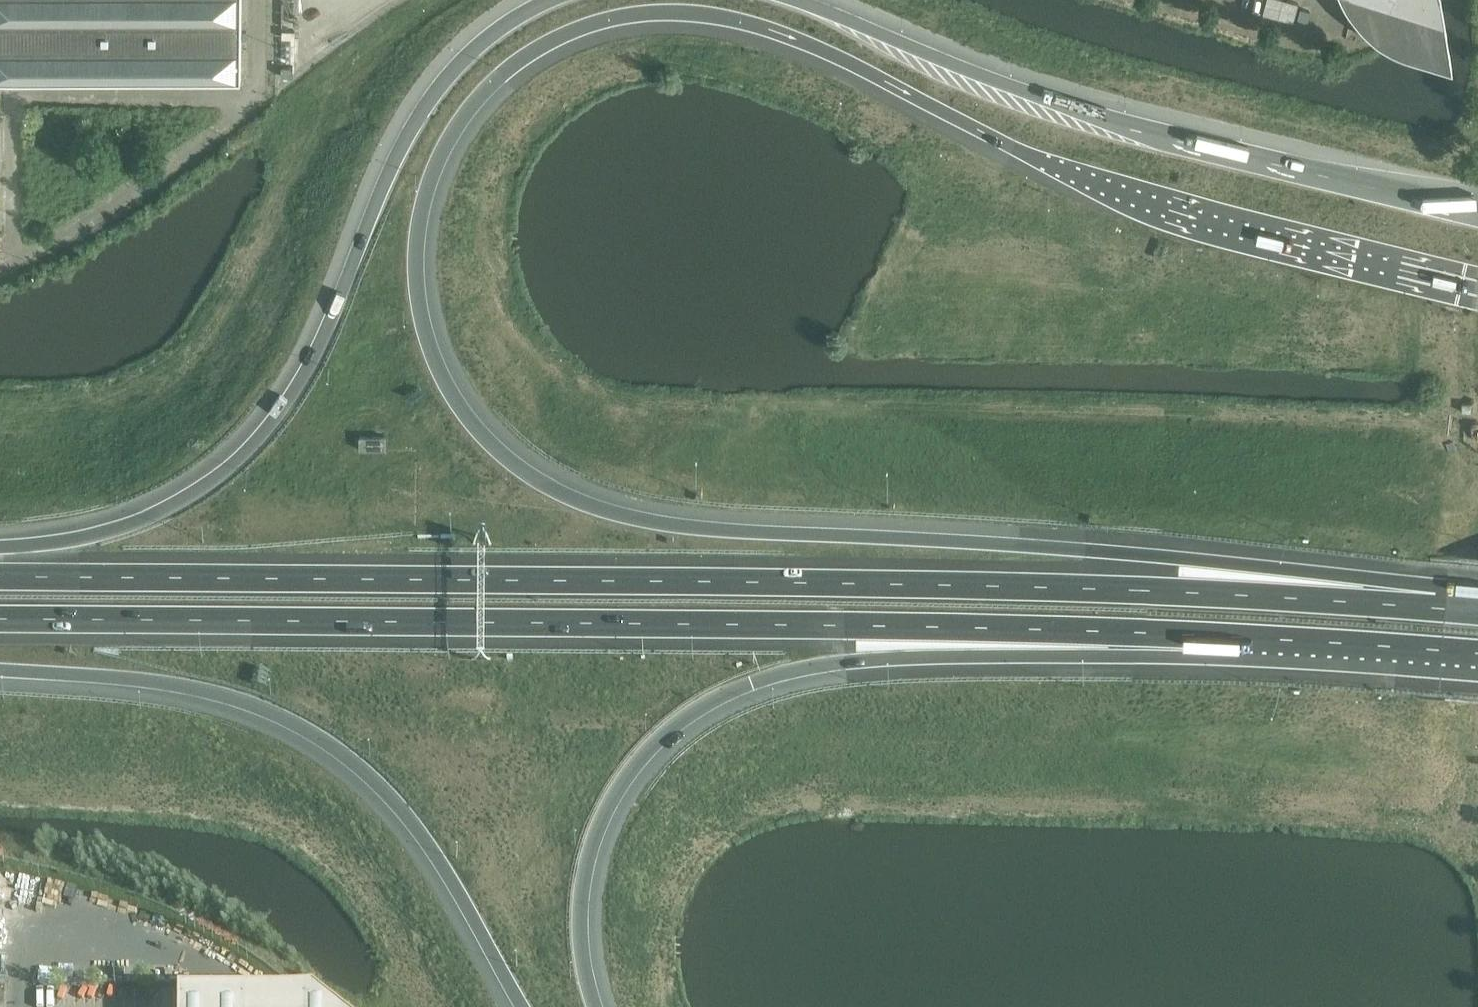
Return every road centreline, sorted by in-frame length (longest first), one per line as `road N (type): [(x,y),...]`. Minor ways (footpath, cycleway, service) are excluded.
road 1 (motorway): [(1414,603),(1164,556),(713,530),(599,507),(526,472),(470,418),(428,338),(419,249),(428,197),(466,119),(531,60),(636,14),(704,13),(787,36),(1054,166),(1218,226),(1477,289)]
road 2 (motorway): [(1414,603),(862,583),(0,576)]
road 3 (motorway): [(0,618),(1251,636)]
road 4 (motorway): [(594,1006),(580,936),(593,853),(613,796),(661,735),(704,704),(792,669),(856,660),(1251,636)]
road 5 (motorway): [(543,0),(489,28),(432,96),(302,380),(234,465),(192,495),(104,533),(0,547)]
road 6 (motorway): [(1477,214),(1121,125),(796,0)]
road 7 (motorway): [(0,670),(201,689),(316,731),(362,763),(407,818),(523,1006)]
road 8 (motorway): [(1251,636),(1477,651)]

